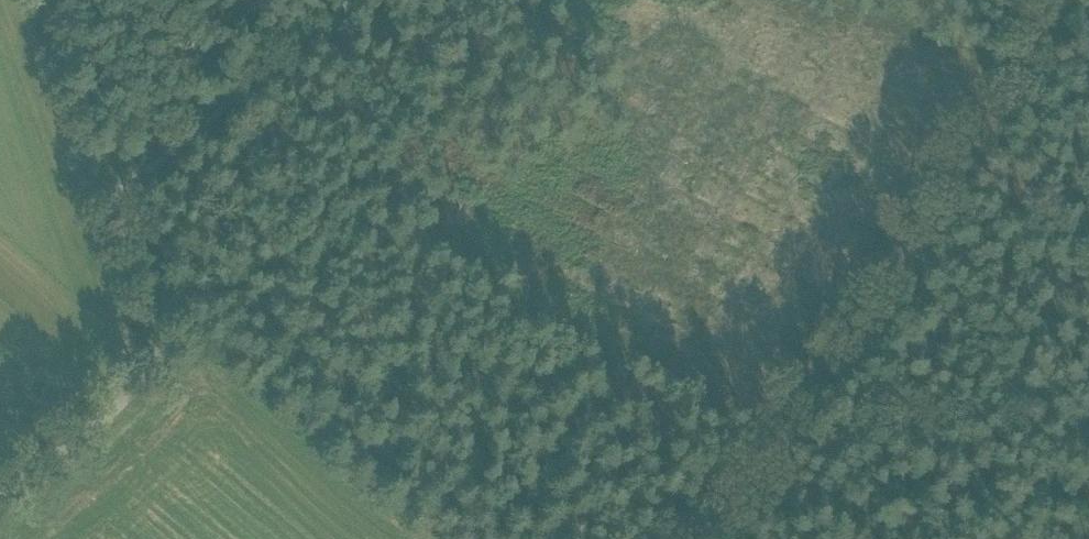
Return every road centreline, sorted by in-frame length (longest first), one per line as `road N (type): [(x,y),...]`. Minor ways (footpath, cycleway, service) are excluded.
road 1 (track): [(710,538),(1071,0)]
road 2 (unclassified): [(179,102),(134,162),(138,229),(167,293),(158,338),(29,464),(0,477)]

